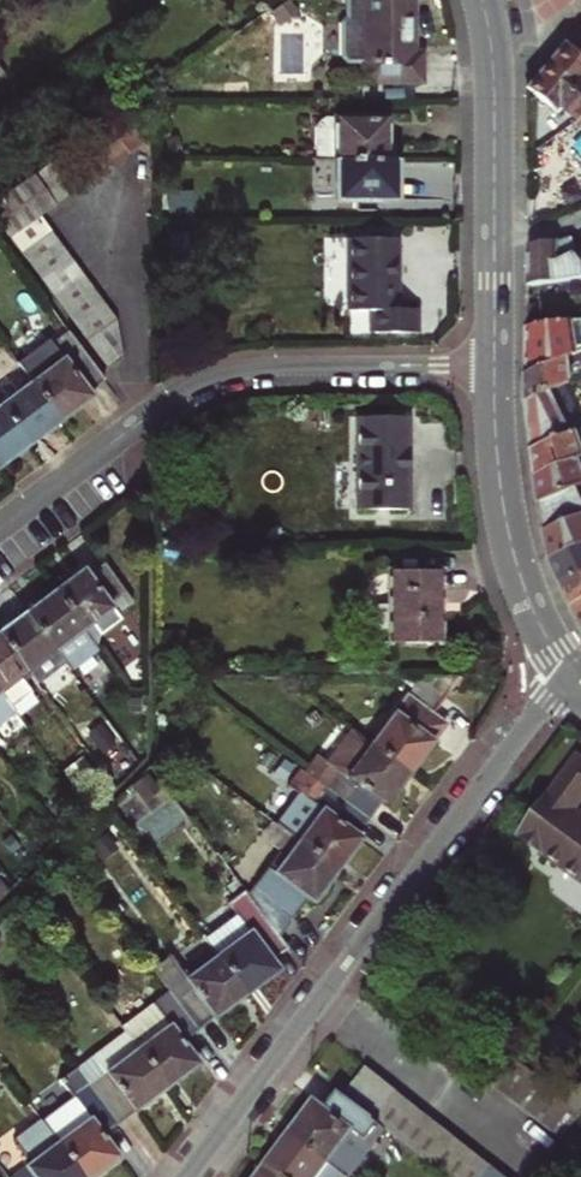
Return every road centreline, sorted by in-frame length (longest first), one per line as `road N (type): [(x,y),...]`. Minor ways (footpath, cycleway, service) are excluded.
road 1 (secondary): [(185,1176),(568,670)]
road 2 (residential): [(495,364),(231,371),(138,416),(0,522)]
road 3 (secondary): [(495,364),(514,559),(540,630),(568,670)]
road 4 (secondary): [(484,0),(496,237)]
road 5 (secondary): [(496,237),(495,364)]

